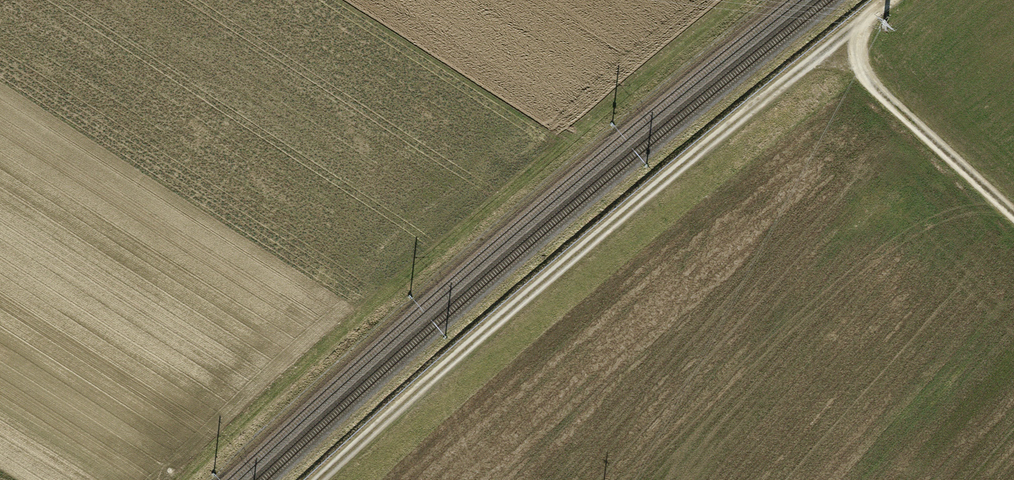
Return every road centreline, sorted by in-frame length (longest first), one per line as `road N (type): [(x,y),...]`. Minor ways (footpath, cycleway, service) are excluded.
road 1 (track): [(889,0),(686,161),(318,479)]
road 2 (track): [(182,479),(401,282),(743,0)]
road 3 (track): [(859,22),(855,49),(868,82),(1013,215)]

